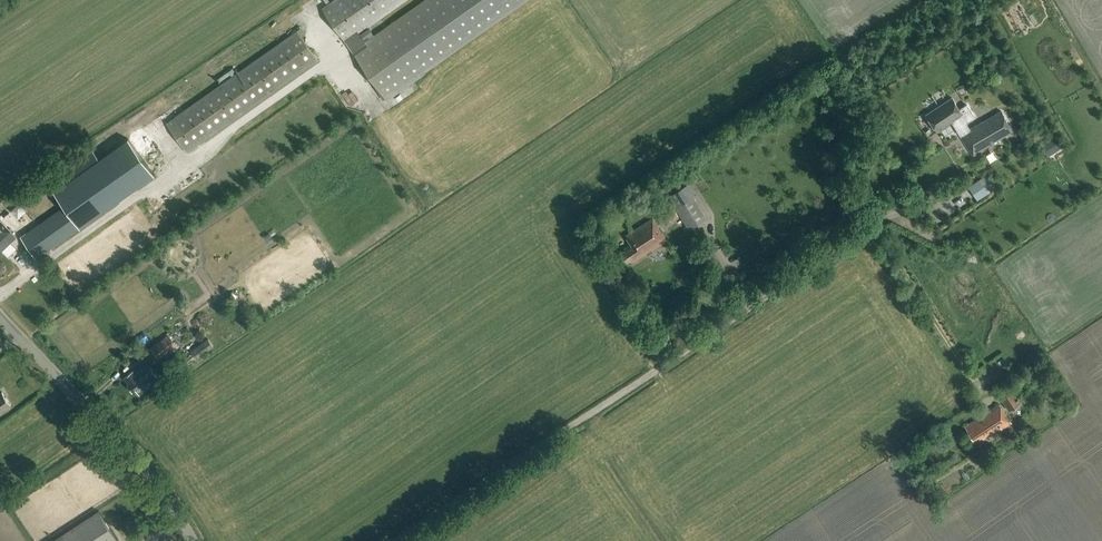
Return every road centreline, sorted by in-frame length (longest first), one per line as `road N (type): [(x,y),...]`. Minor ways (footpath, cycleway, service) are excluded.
road 1 (track): [(393,540),(862,231),(880,234),(986,398)]
road 2 (tertiary): [(192,540),(152,476),(0,318)]

